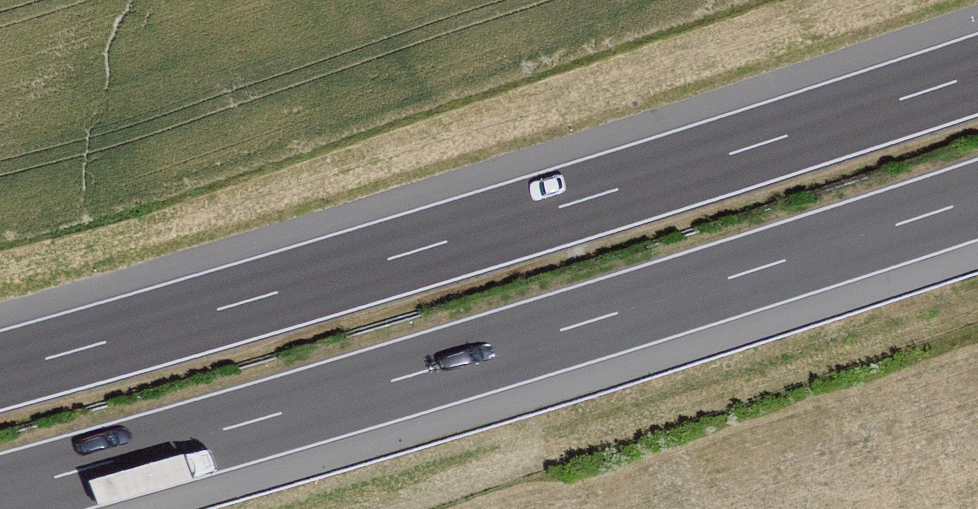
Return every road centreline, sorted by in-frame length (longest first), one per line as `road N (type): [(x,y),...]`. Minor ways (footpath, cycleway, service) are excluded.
road 1 (motorway): [(977,72),(355,268),(0,370)]
road 2 (motorway): [(0,495),(391,383),(977,199)]

